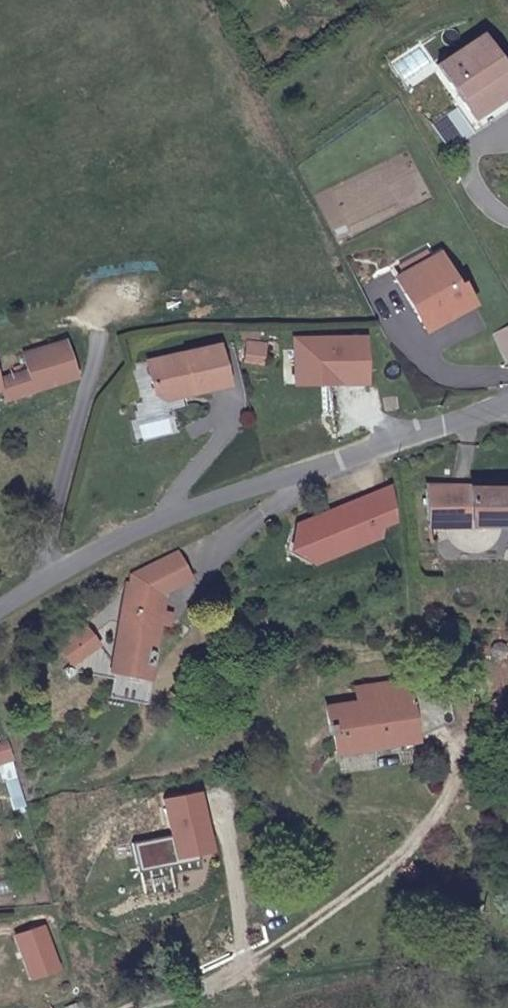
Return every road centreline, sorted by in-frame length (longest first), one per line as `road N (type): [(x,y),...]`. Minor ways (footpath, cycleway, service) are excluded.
road 1 (residential): [(507,410),(164,521),(0,617)]

